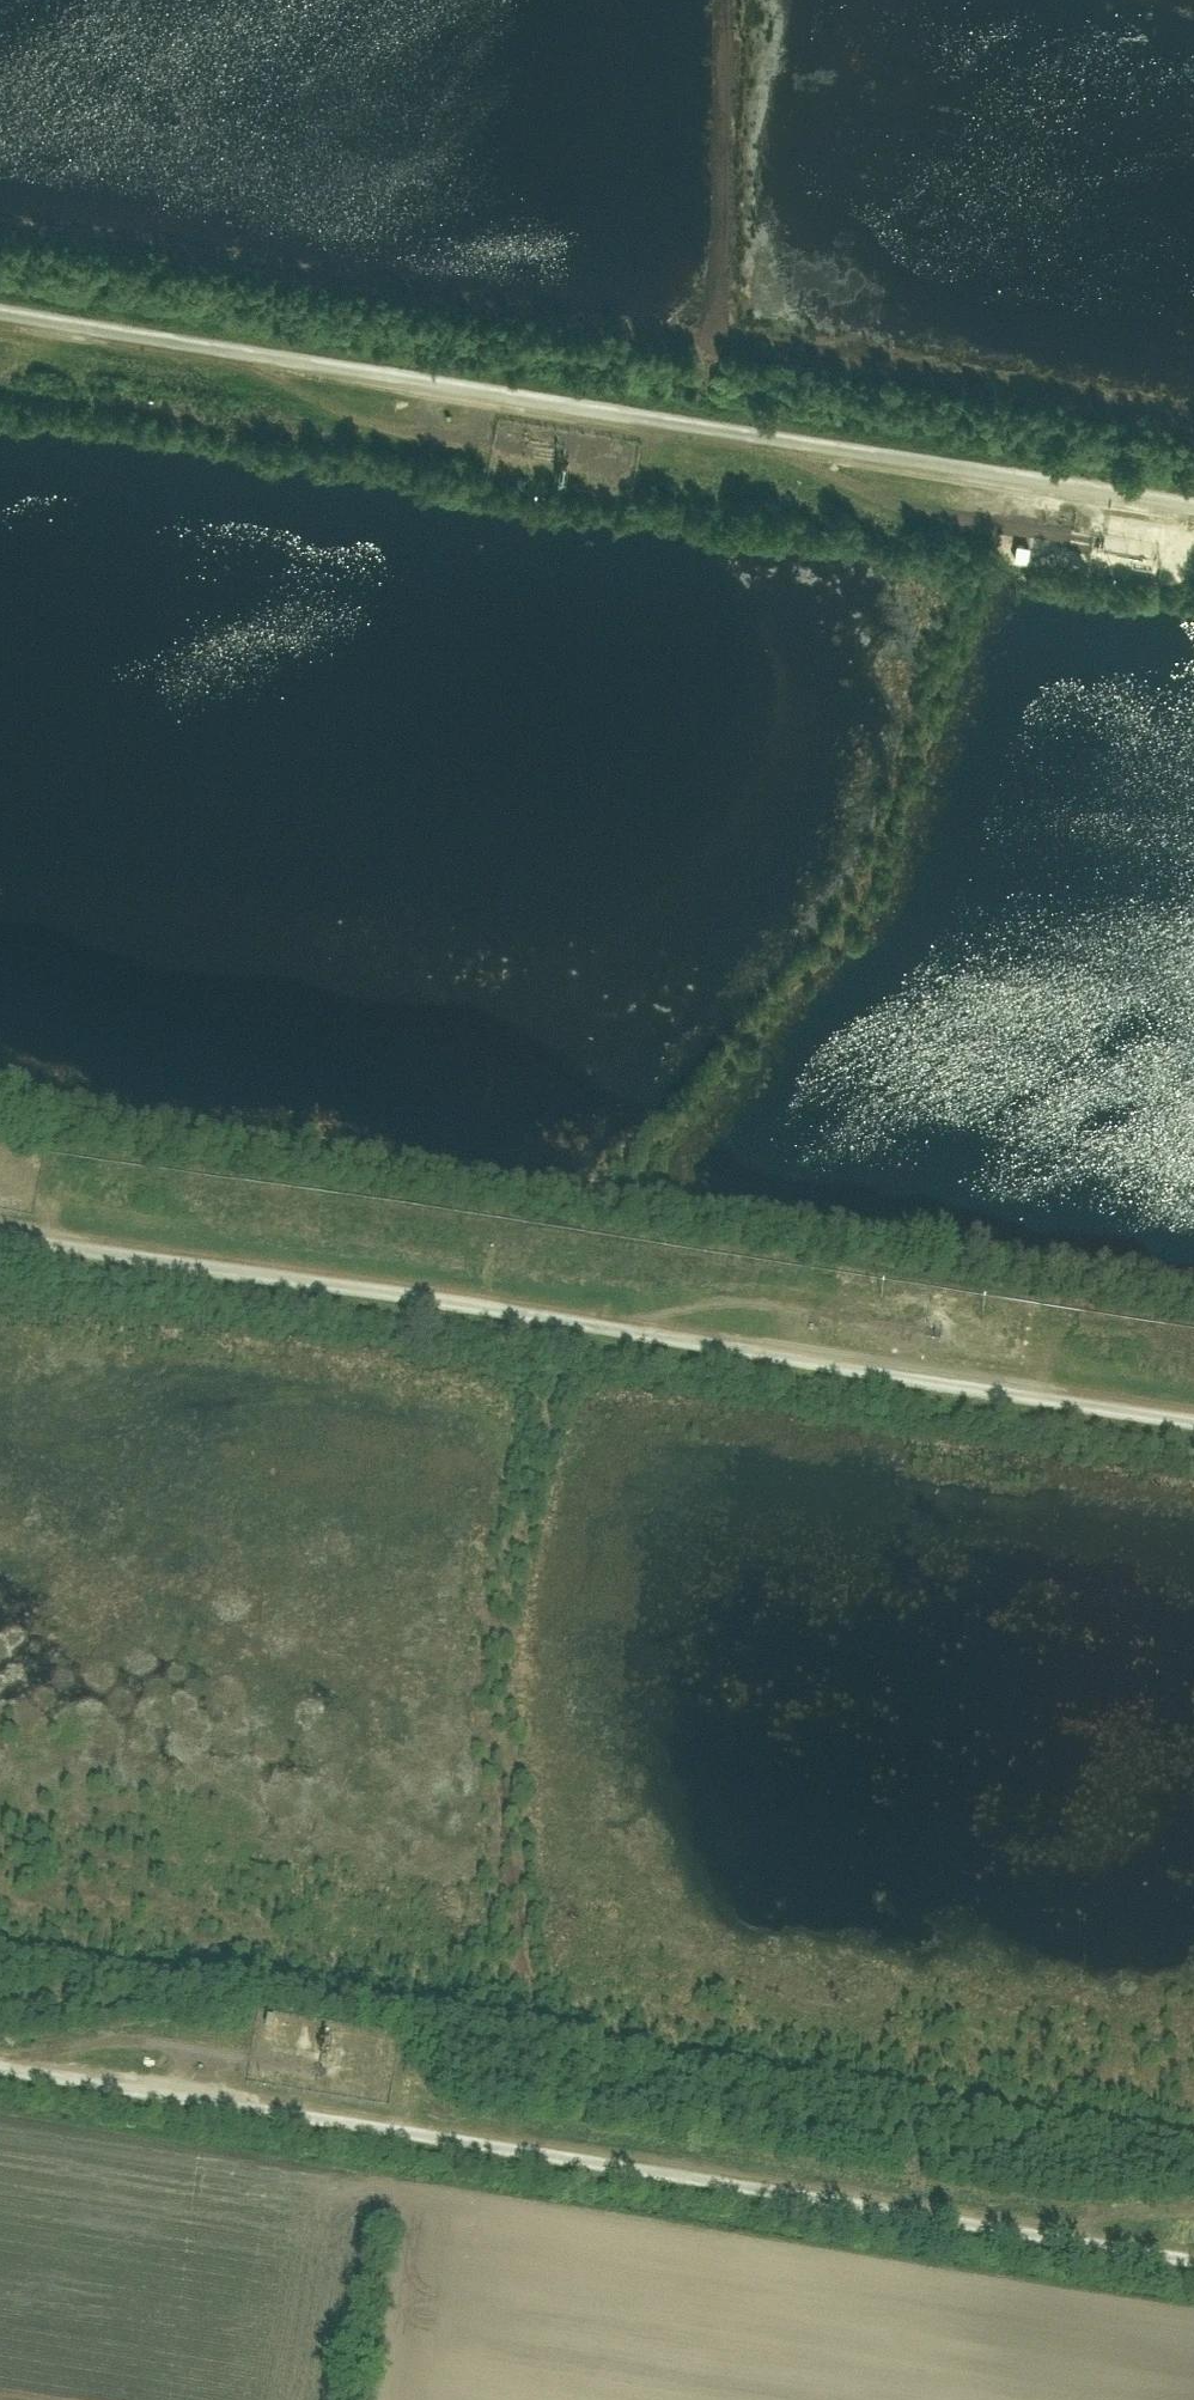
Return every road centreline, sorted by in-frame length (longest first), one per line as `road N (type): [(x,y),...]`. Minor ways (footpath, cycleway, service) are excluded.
road 1 (track): [(1193,498),(0,303)]
road 2 (track): [(0,1233),(1193,1427)]
road 3 (track): [(1193,2260),(0,2067)]

